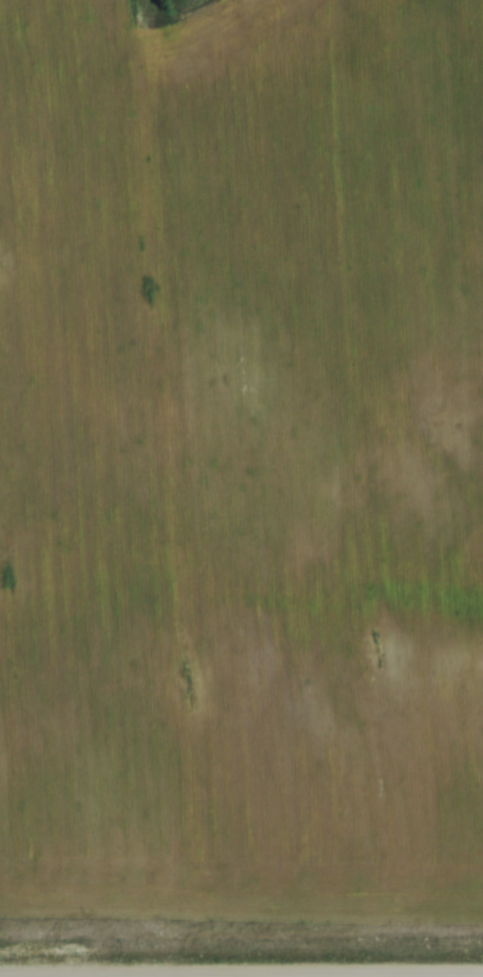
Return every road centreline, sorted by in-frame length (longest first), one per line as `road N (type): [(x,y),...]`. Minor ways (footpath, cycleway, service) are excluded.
road 1 (tertiary): [(0,967),(482,967)]

